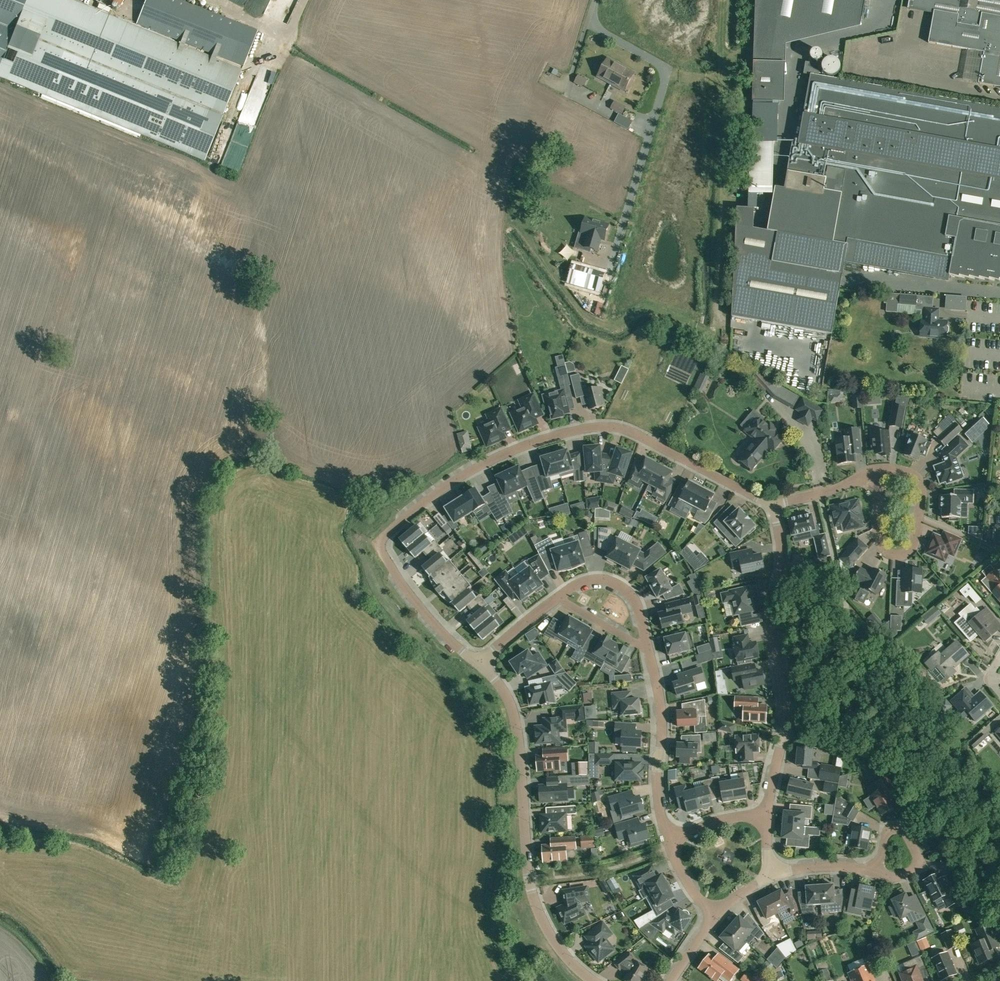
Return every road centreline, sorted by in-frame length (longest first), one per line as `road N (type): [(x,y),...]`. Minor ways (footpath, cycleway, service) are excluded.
road 1 (residential): [(772,506),(642,436),(597,427),(527,444),(469,471),(376,543)]
road 2 (residential): [(594,980),(553,941),(531,896),(515,719),(479,665)]
road 3 (residential): [(765,818),(784,715),(771,628),(781,552),(772,506)]
road 4 (residential): [(668,843),(647,644)]
road 5 (residential): [(479,665),(424,612),(376,543)]
road 6 (unclassified): [(999,291),(845,282)]
road 7 (residential): [(919,518),(914,544),(897,557),(879,538),(878,488),(867,474)]
road 8 (residential): [(647,644),(636,601),(618,585),(586,580),(560,595)]

